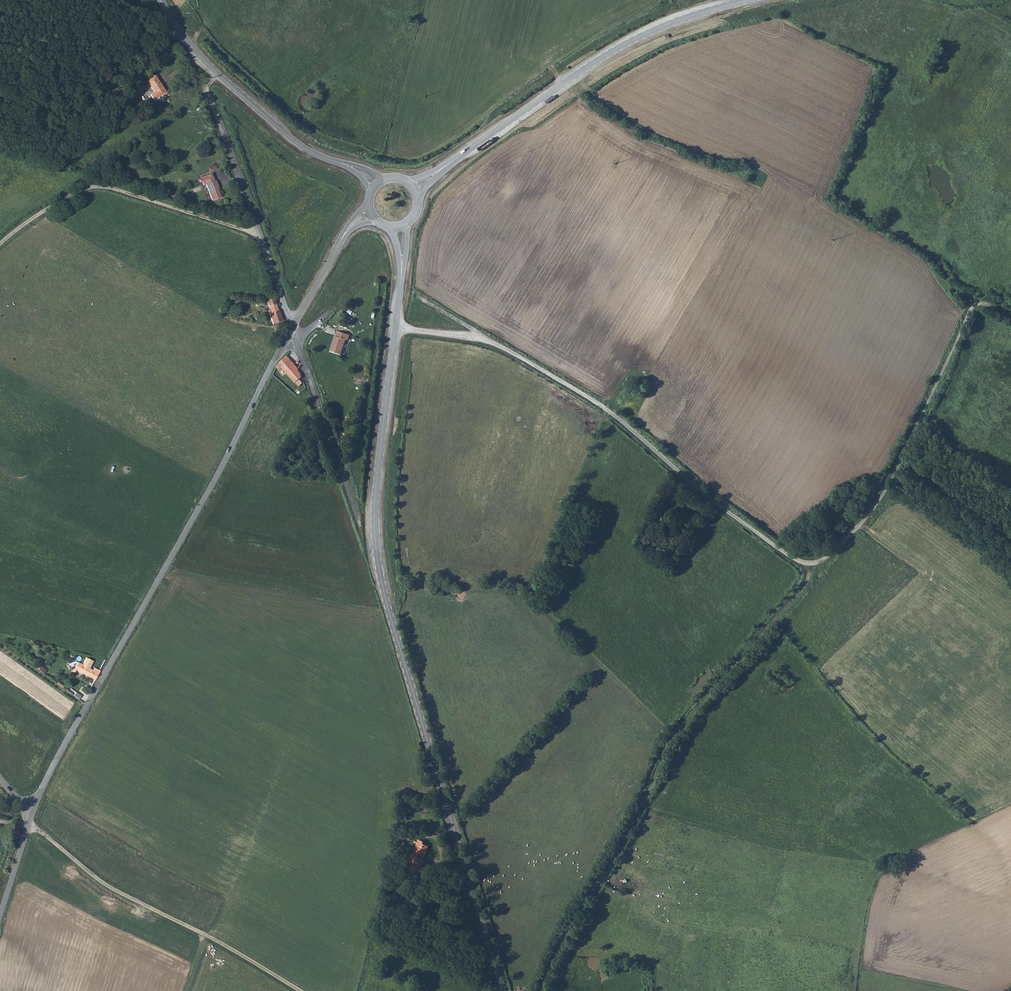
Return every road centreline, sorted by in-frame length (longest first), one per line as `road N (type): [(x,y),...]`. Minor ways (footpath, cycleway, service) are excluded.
road 1 (unclassified): [(492,341),(603,407),(689,483),(793,559),(821,562),(855,532),(889,483),(975,300)]
road 2 (secondary): [(503,990),(379,564),(376,509),(396,328)]
road 3 (unclassified): [(292,329),(32,812)]
road 4 (tertiary): [(747,0),(632,42),(449,165)]
road 5 (track): [(300,990),(116,891),(29,821)]
road 6 (unclassified): [(0,246),(91,186),(260,235)]
road 7 (secondary): [(341,163),(288,136),(214,71),(161,0)]
road 8 (track): [(1010,681),(997,660),(1009,646),(1006,637),(858,528)]
road 9 (unclassified): [(292,329),(358,515)]
road 10 (unclassified): [(206,91),(260,235)]

